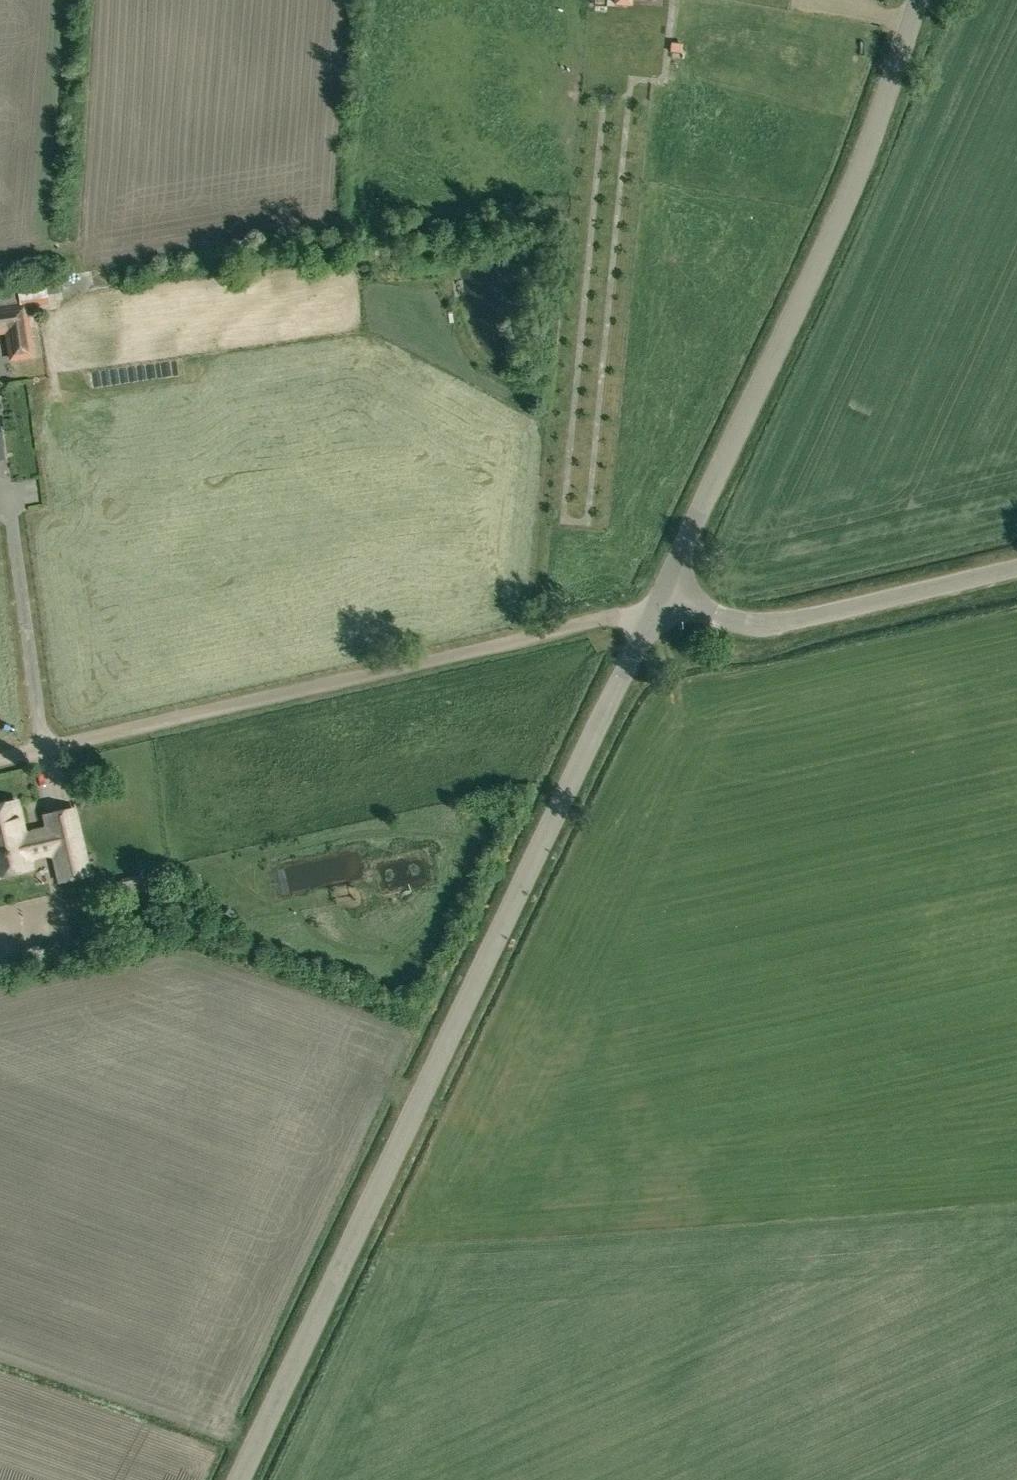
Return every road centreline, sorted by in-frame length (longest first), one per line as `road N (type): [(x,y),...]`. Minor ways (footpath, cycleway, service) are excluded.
road 1 (unclassified): [(239,1479),(662,595)]
road 2 (track): [(654,611),(0,757)]
road 3 (unclassified): [(662,595),(863,166),(916,0)]
road 4 (unclassified): [(662,595),(747,628),(780,626),(1016,571)]

